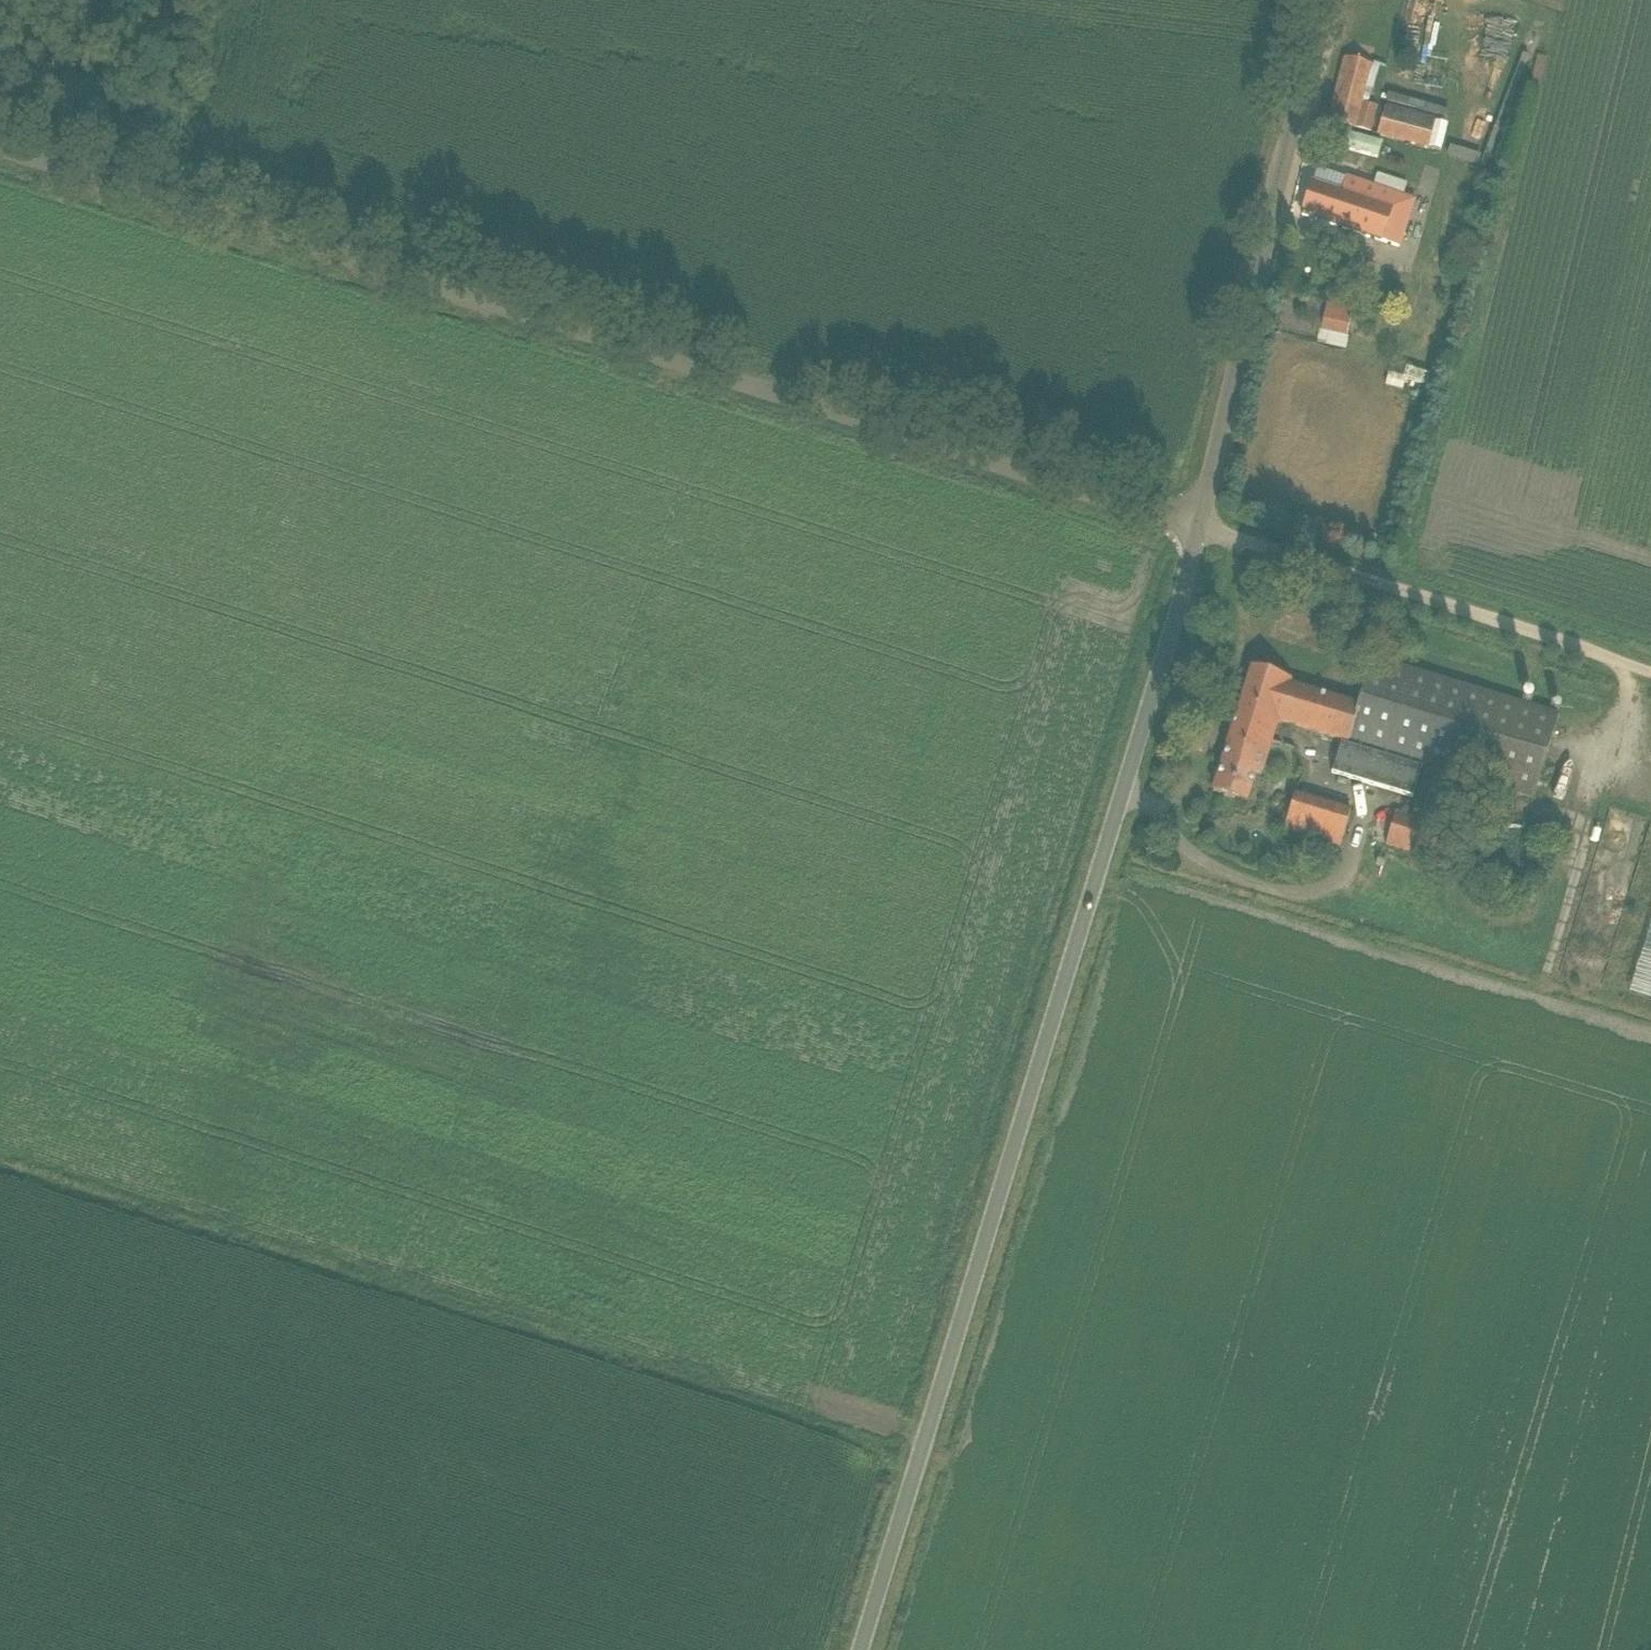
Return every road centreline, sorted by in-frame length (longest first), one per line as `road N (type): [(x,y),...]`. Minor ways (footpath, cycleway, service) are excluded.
road 1 (unclassified): [(1200,526),(0,142)]
road 2 (unclassified): [(858,1649),(1200,526)]
road 3 (unclassified): [(1200,526),(1325,0)]
road 4 (track): [(1650,670),(1200,526)]

